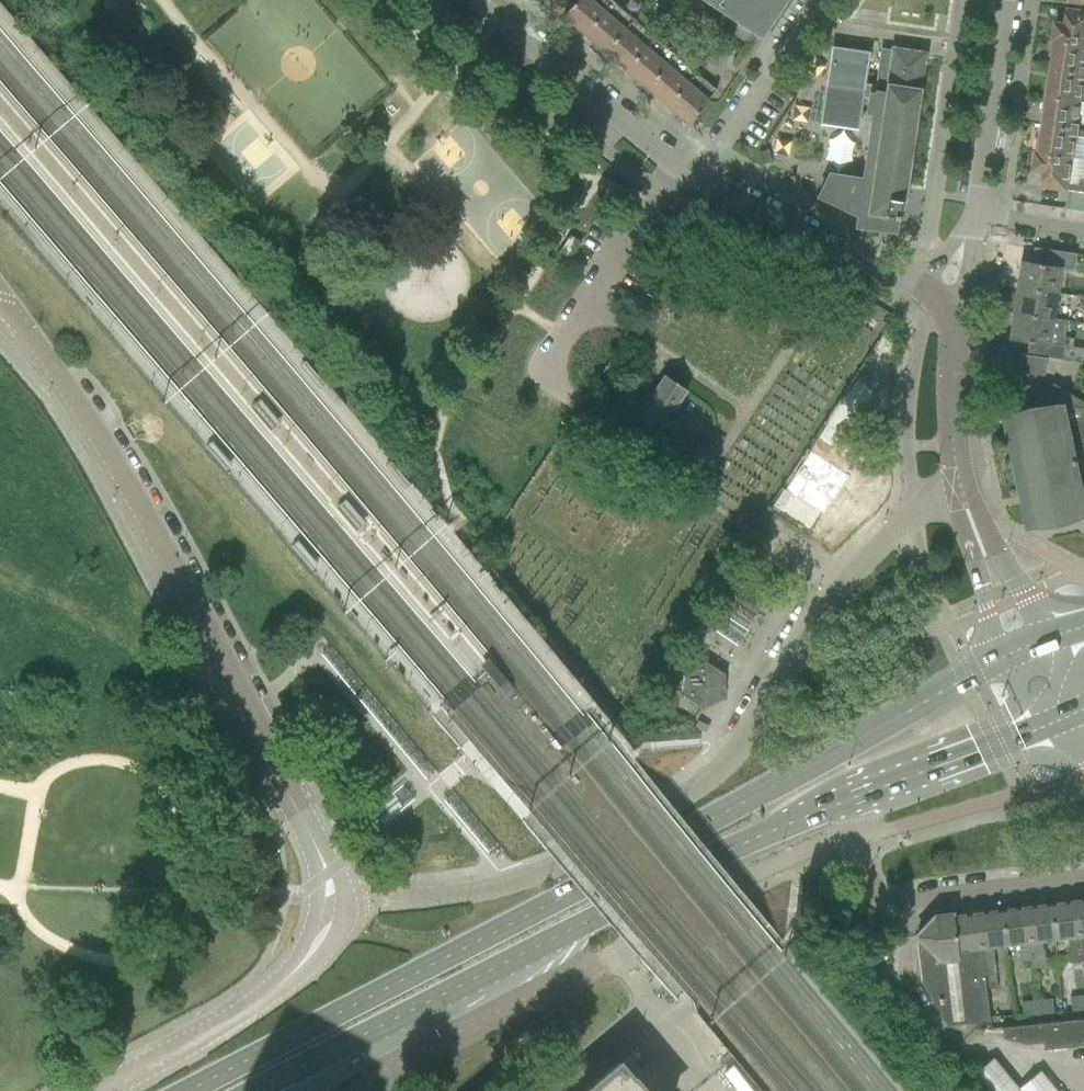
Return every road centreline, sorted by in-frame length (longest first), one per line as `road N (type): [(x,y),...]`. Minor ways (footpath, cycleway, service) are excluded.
road 1 (primary): [(1004,658),(191,1090)]
road 2 (unclassified): [(959,486),(876,545),(826,598),(744,745),(700,788),(507,884),(330,907)]
road 3 (primary): [(328,1055),(715,857),(859,796)]
road 4 (tertiary): [(0,296),(90,425),(219,666)]
road 5 (tertiary): [(330,907),(319,940),(273,992),(98,1090)]
road 6 (tertiary): [(703,176),(617,116),(481,0)]
road 7 (tertiary): [(330,902),(344,879),(338,861),(239,684),(219,666)]
road 8 (unclassified): [(612,954),(798,855),(855,837)]
road 9 (tertiary): [(219,666),(224,693),(306,852),(317,893),(330,902)]
road 10 (tertiary): [(919,284),(774,219),(703,176)]
road 11 (tertiary): [(974,218),(1006,0)]
road 12 (primary): [(859,796),(1045,727)]
road 13 (tertiary): [(959,486),(950,323)]
road 14 (tertiary): [(1057,635),(976,541)]
road 15 (tertiary): [(976,541),(986,613),(1004,658)]

